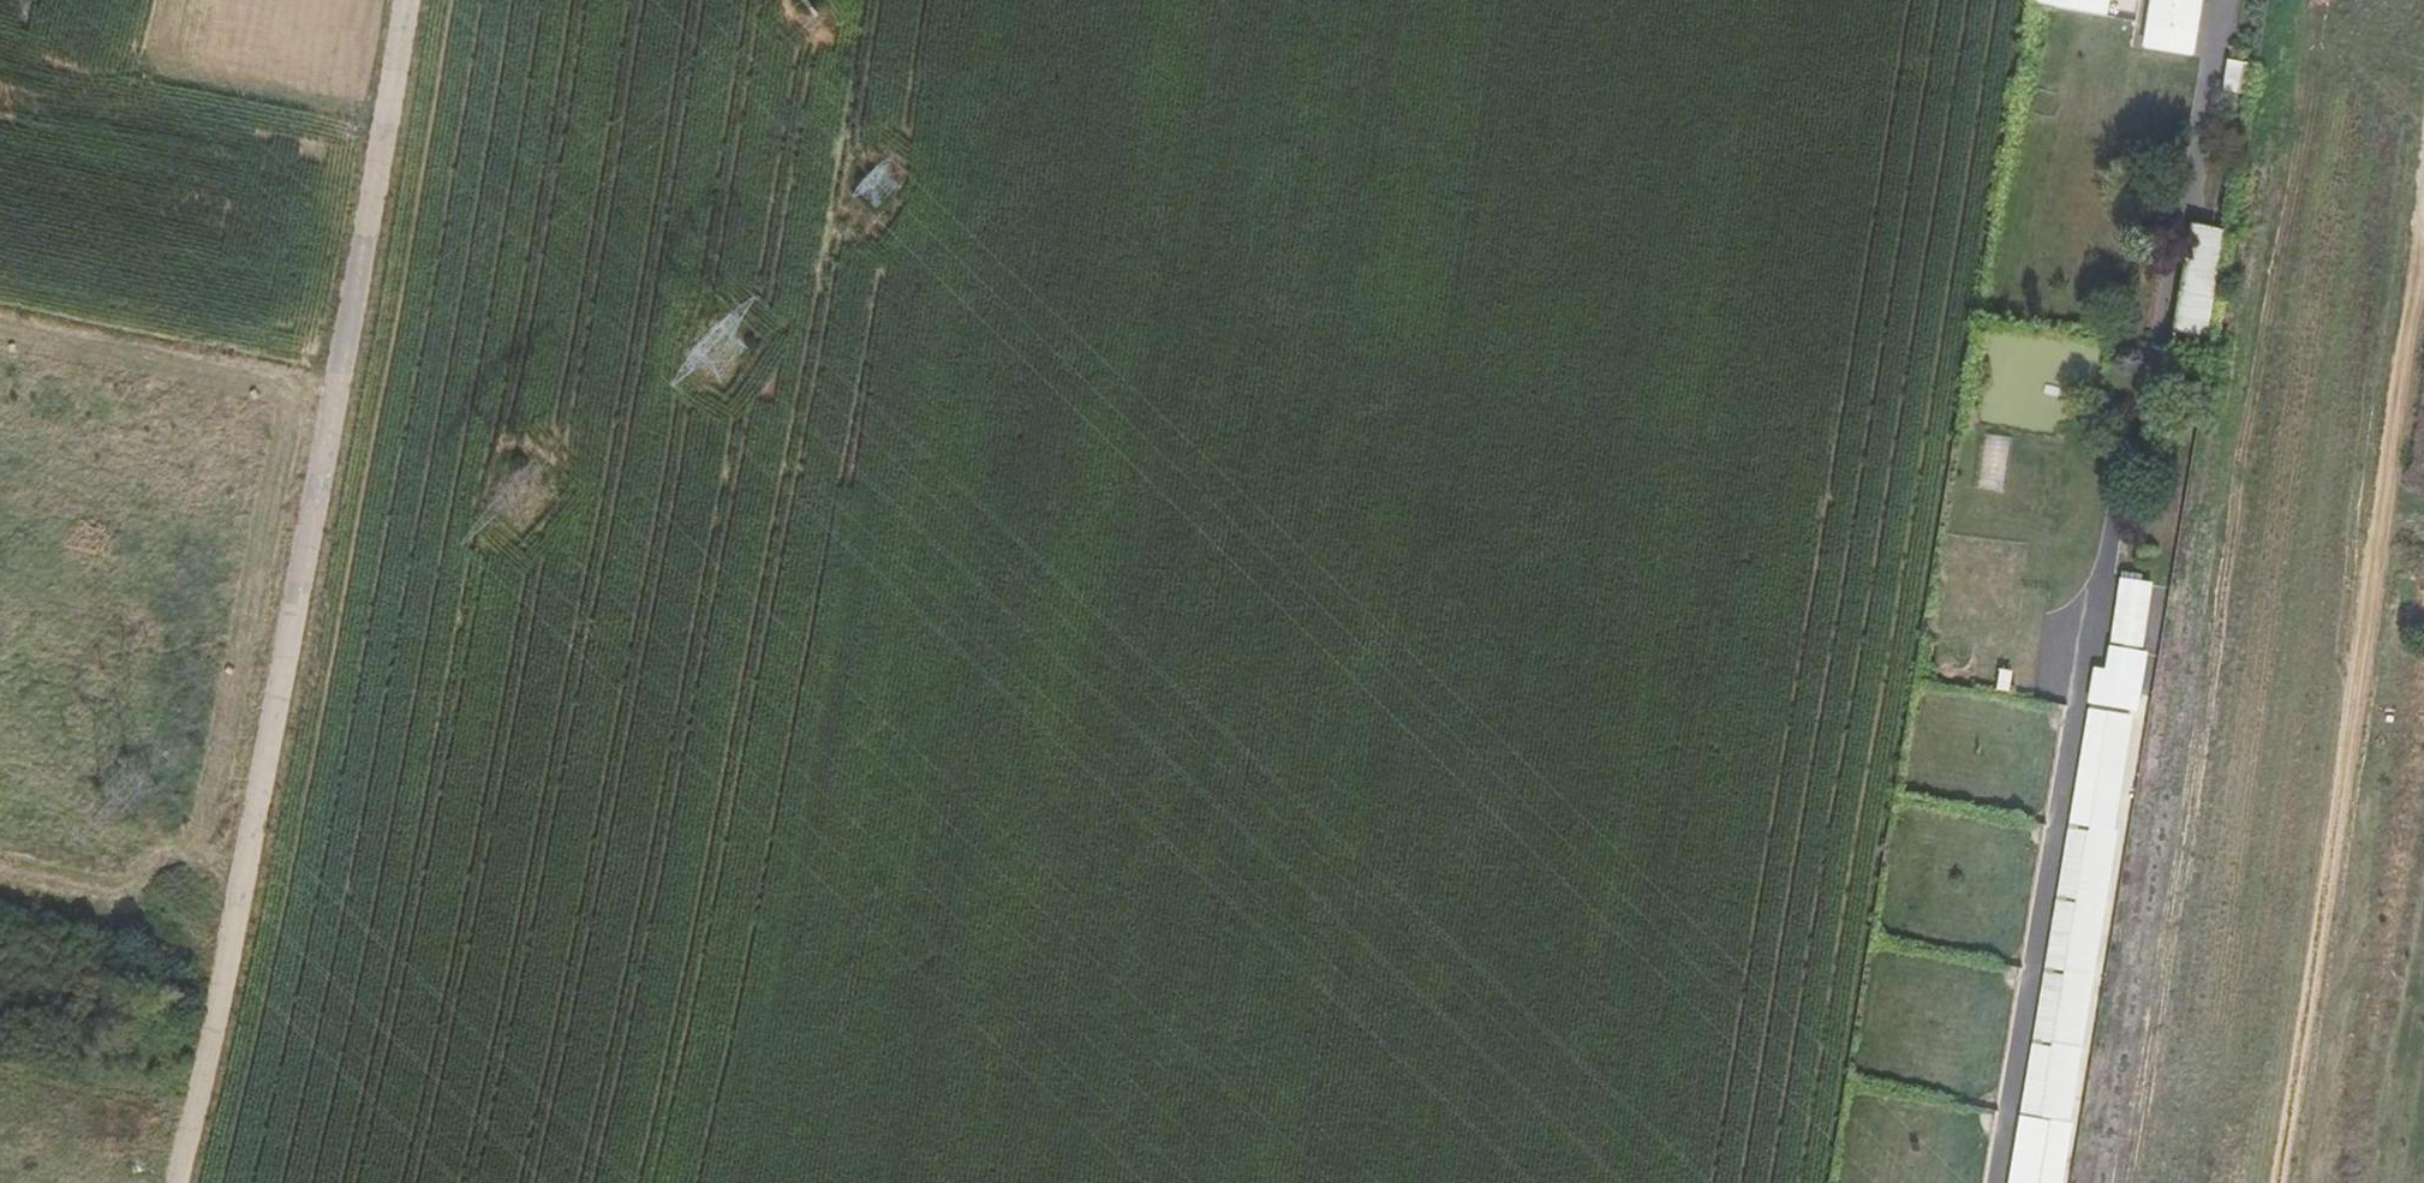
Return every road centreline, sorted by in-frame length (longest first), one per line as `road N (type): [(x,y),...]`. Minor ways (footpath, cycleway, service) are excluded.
road 1 (unclassified): [(394,0),(222,954),(166,1182)]

